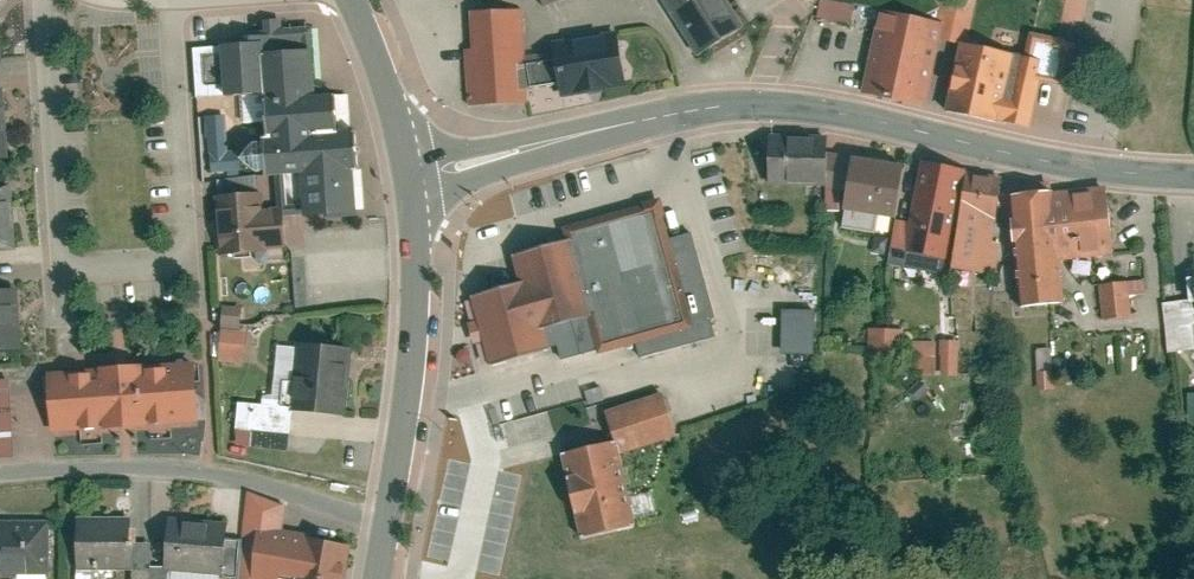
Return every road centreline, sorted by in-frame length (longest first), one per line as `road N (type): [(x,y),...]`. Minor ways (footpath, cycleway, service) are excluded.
road 1 (tertiary): [(410,178),(616,131),(765,109),(1098,170),(1193,179)]
road 2 (residential): [(386,526),(207,472),(110,466),(0,473)]
road 3 (secondary): [(386,526),(413,321),(410,178)]
road 4 (secondary): [(410,178),(395,109),(353,0)]

